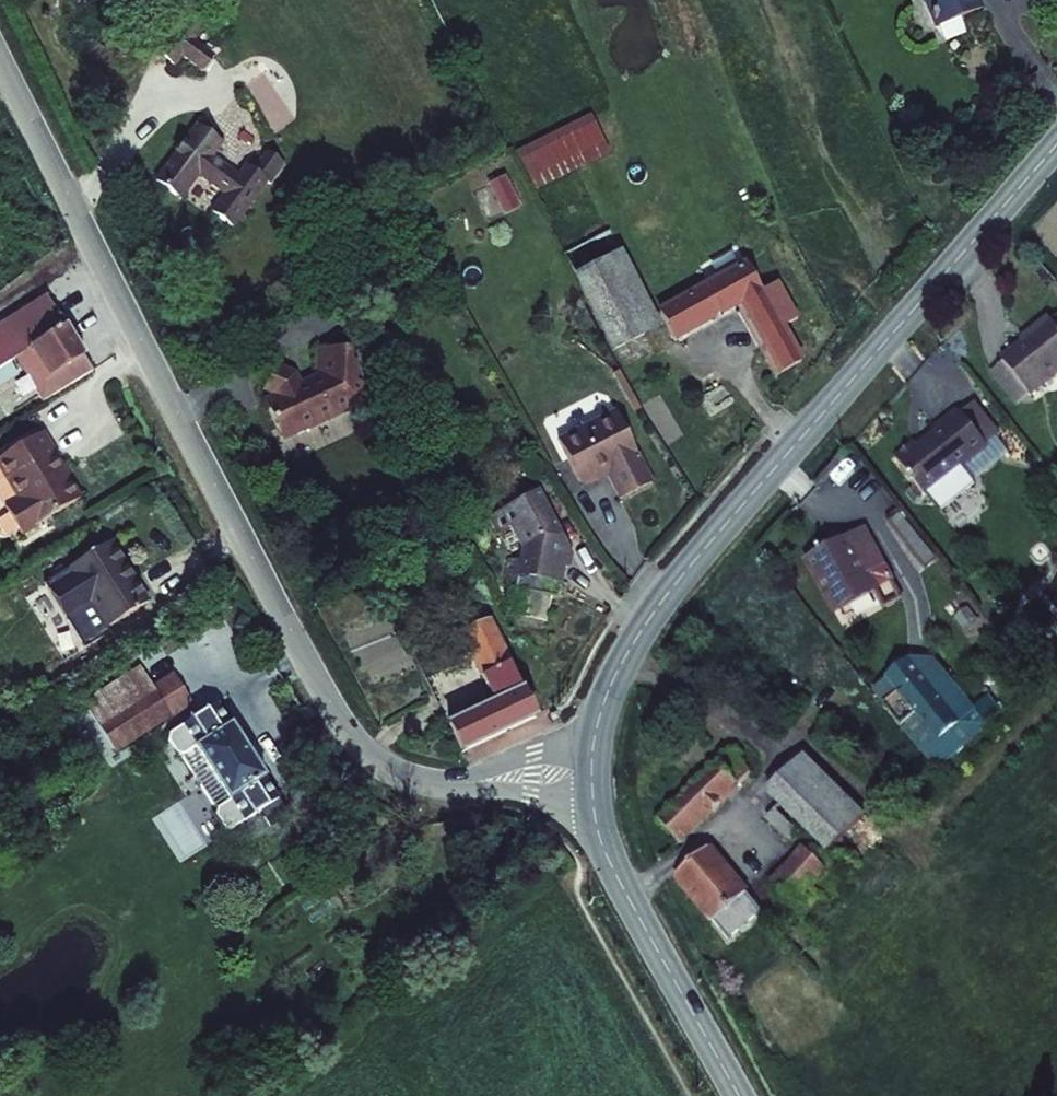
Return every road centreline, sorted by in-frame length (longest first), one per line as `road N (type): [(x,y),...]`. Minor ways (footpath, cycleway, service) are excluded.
road 1 (tertiary): [(592,772),(445,782),(400,769),(349,734),(283,620),(0,58)]
road 2 (tertiary): [(1056,143),(664,599),(610,685),(592,772)]
road 3 (tertiary): [(743,1095),(613,864),(598,827),(592,772)]

